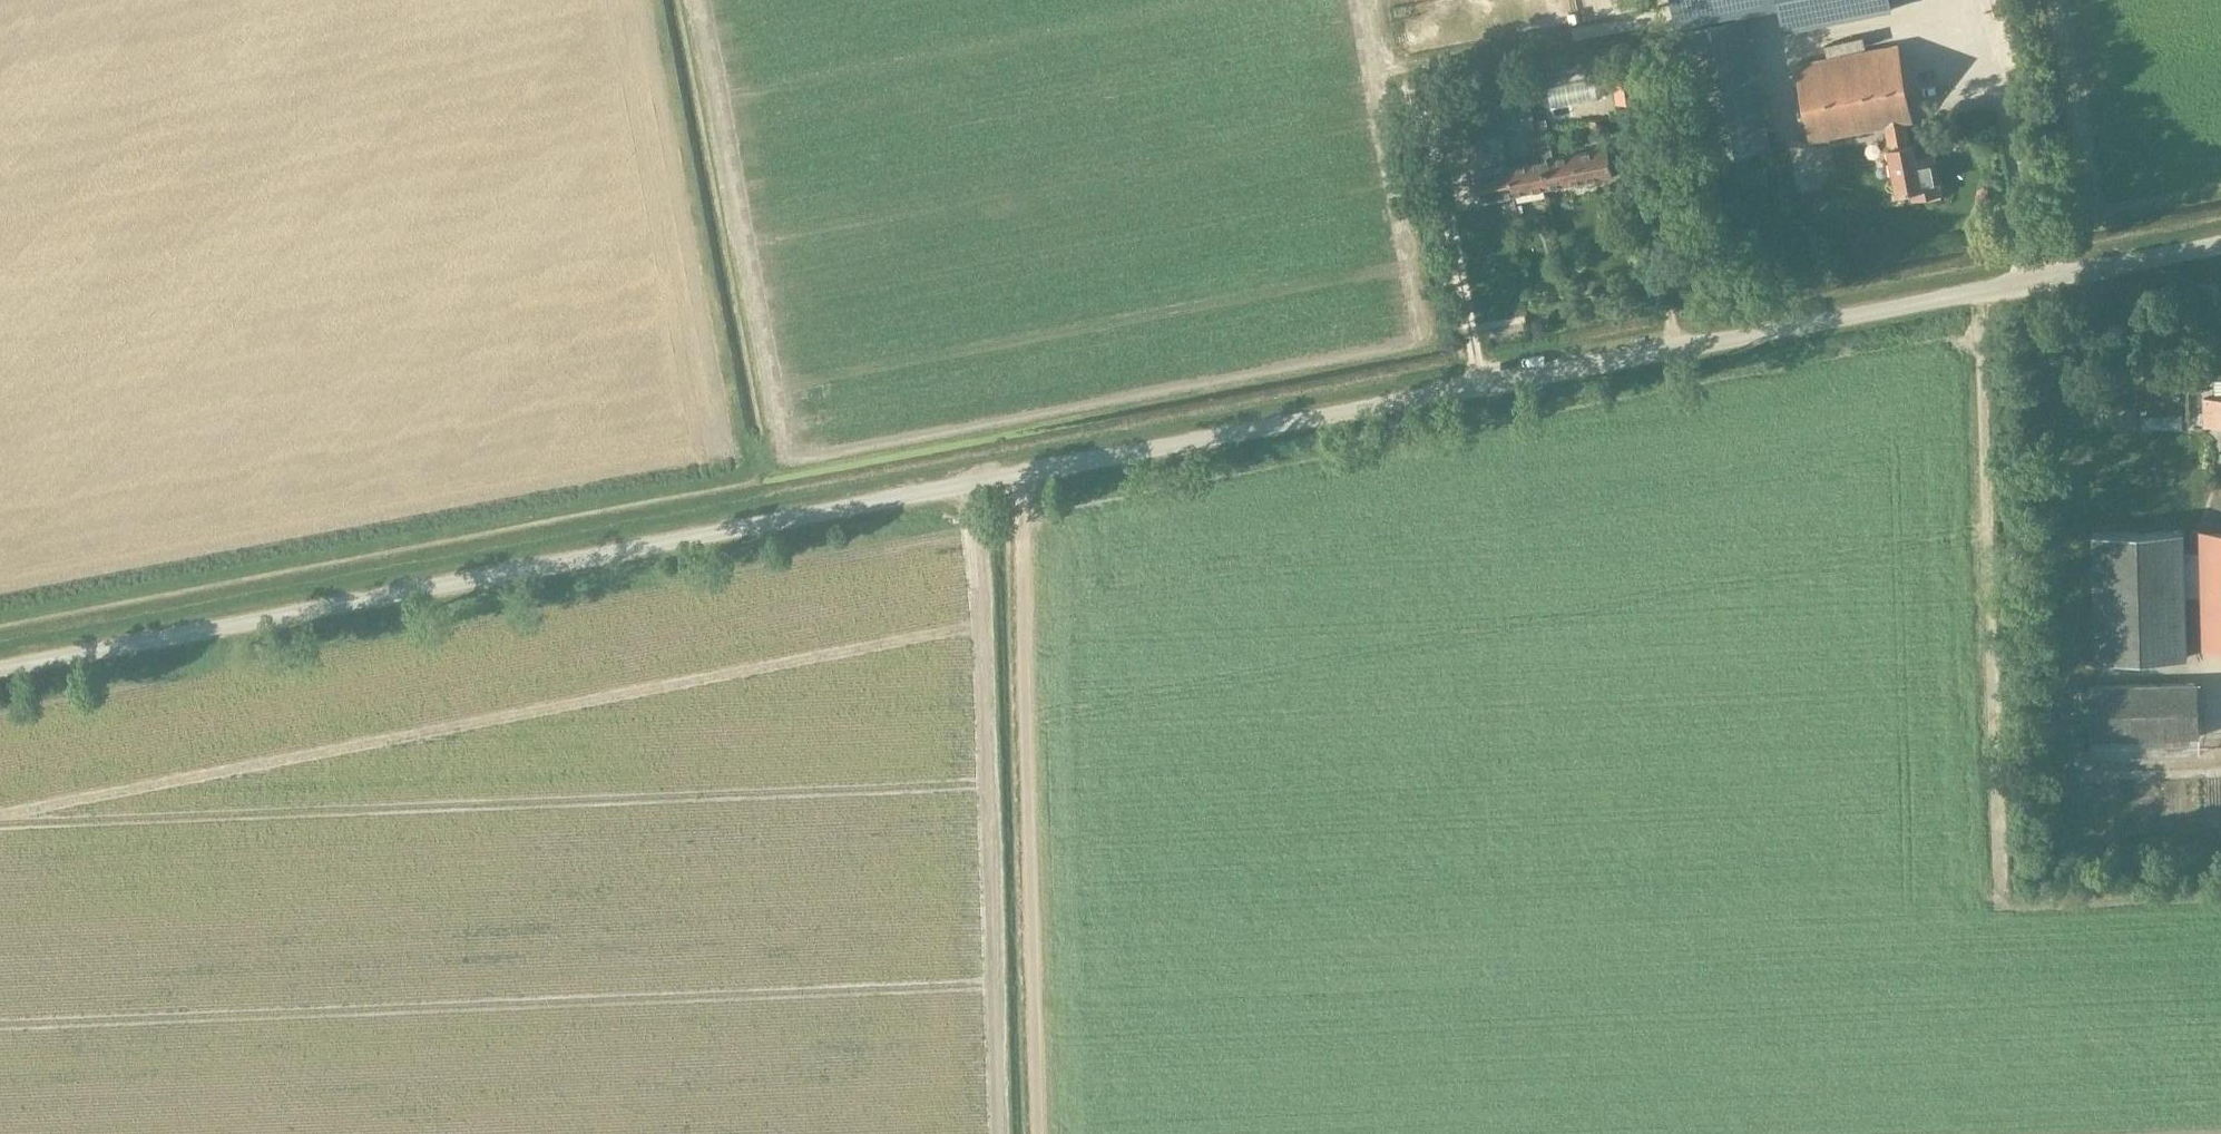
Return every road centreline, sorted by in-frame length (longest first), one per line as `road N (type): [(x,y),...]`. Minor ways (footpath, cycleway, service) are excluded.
road 1 (unclassified): [(0,670),(2220,246)]

